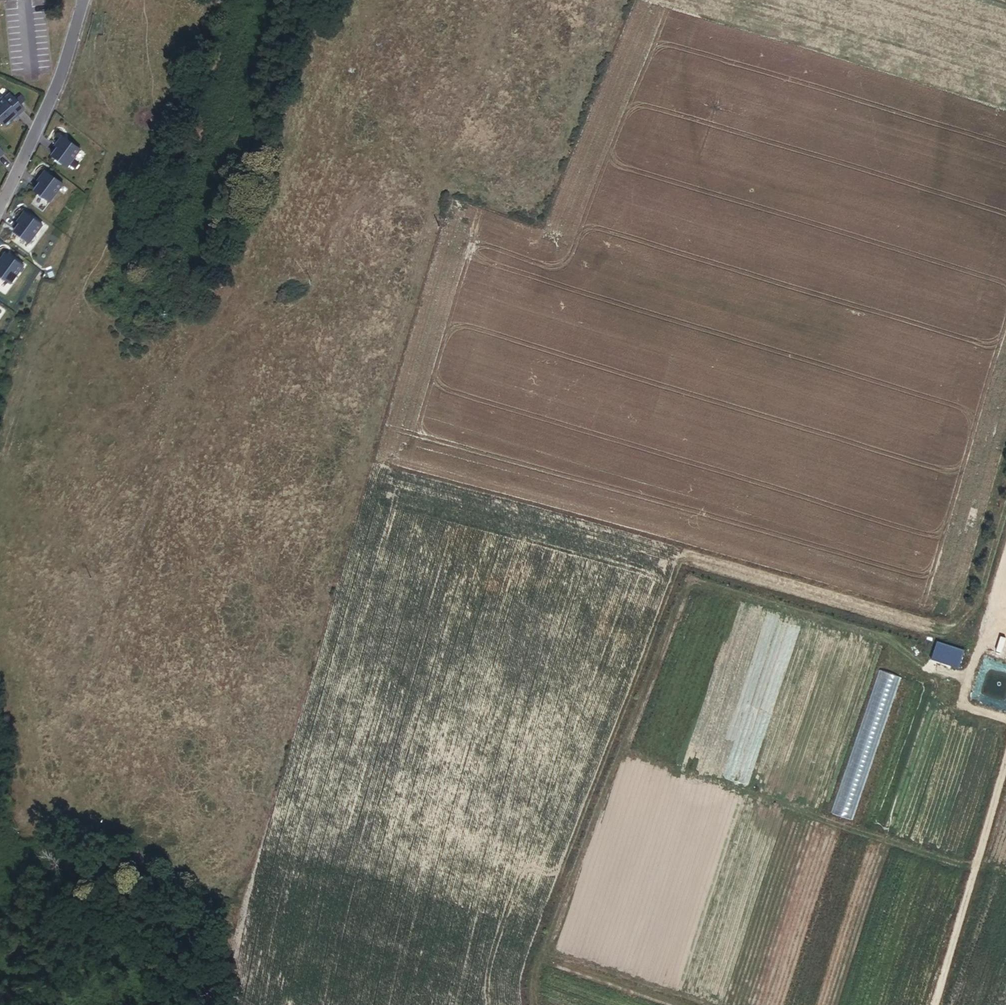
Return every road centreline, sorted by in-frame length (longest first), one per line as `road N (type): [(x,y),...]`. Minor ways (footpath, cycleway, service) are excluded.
road 1 (residential): [(0,208),(85,0)]

